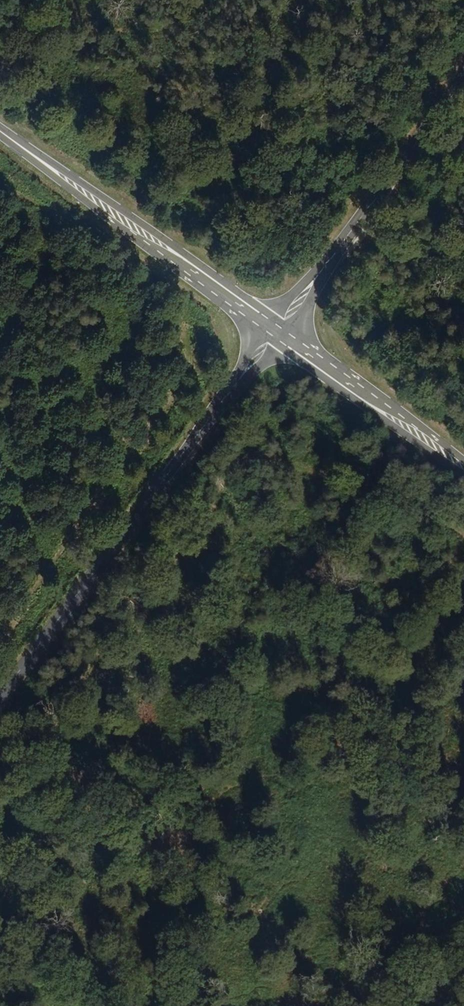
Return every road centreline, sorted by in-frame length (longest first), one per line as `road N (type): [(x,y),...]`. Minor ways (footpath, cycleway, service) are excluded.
road 1 (track): [(0,637),(182,367),(186,329),(0,187)]
road 2 (tertiary): [(275,334),(0,696)]
road 3 (primary): [(0,133),(275,334)]
road 4 (tertiary): [(463,79),(275,334)]
road 5 (primary): [(275,334),(463,471)]

